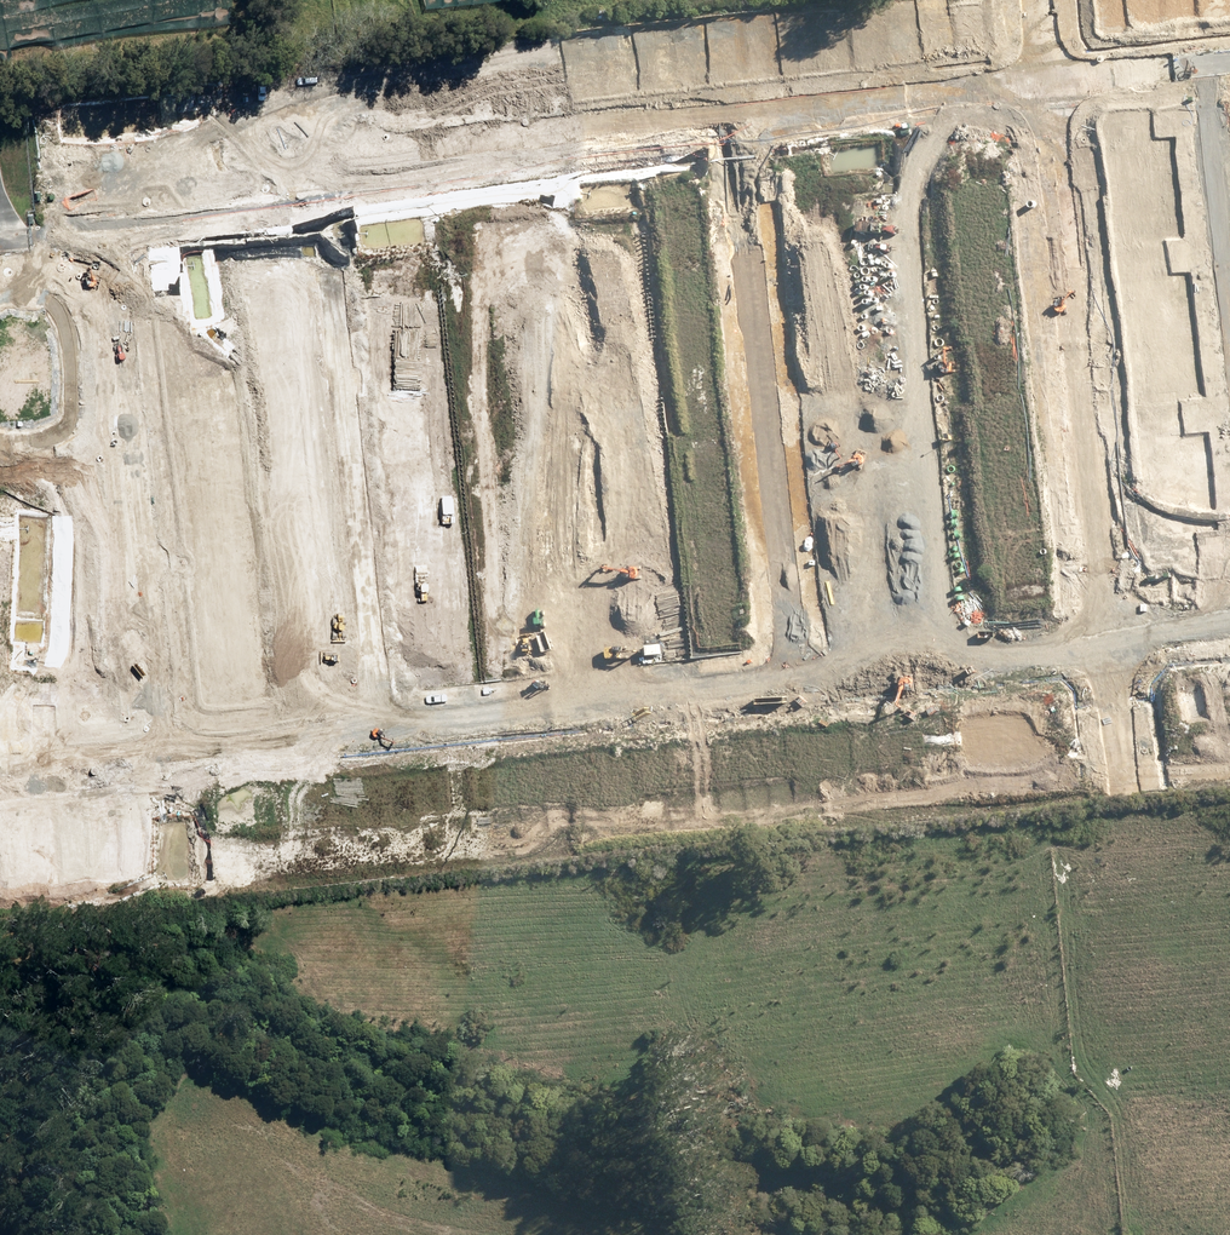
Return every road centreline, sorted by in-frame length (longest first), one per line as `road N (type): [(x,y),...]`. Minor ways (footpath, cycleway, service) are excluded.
road 1 (residential): [(1118,772),(221,867),(206,863),(191,844),(169,746)]
road 2 (residential): [(378,721),(312,168)]
road 3 (residential): [(586,696),(520,144)]
road 4 (residential): [(793,670),(735,118)]
road 5 (residential): [(948,652),(882,101)]
road 6 (residential): [(169,746),(105,214)]
road 7 (tertiary): [(1041,82),(1101,604)]
road 8 (residential): [(105,214),(110,197),(128,190),(312,168)]
road 9 (residential): [(1206,63),(1229,281)]
road 10 (residential): [(520,144),(735,118)]
road 11 (residential): [(378,721),(169,746)]
road 12 (residential): [(586,696),(378,721)]
road 13 (residential): [(312,168),(520,144)]
road 14 (residential): [(793,670),(586,696)]
road 15 (residential): [(169,746),(0,768)]
road 16 (residential): [(1041,82),(1206,63)]
road 17 (residential): [(882,101),(1041,82)]
road 18 (residential): [(948,652),(793,670)]
road 19 (residential): [(735,118),(882,101)]
road 20 (residential): [(1073,643),(948,652)]

